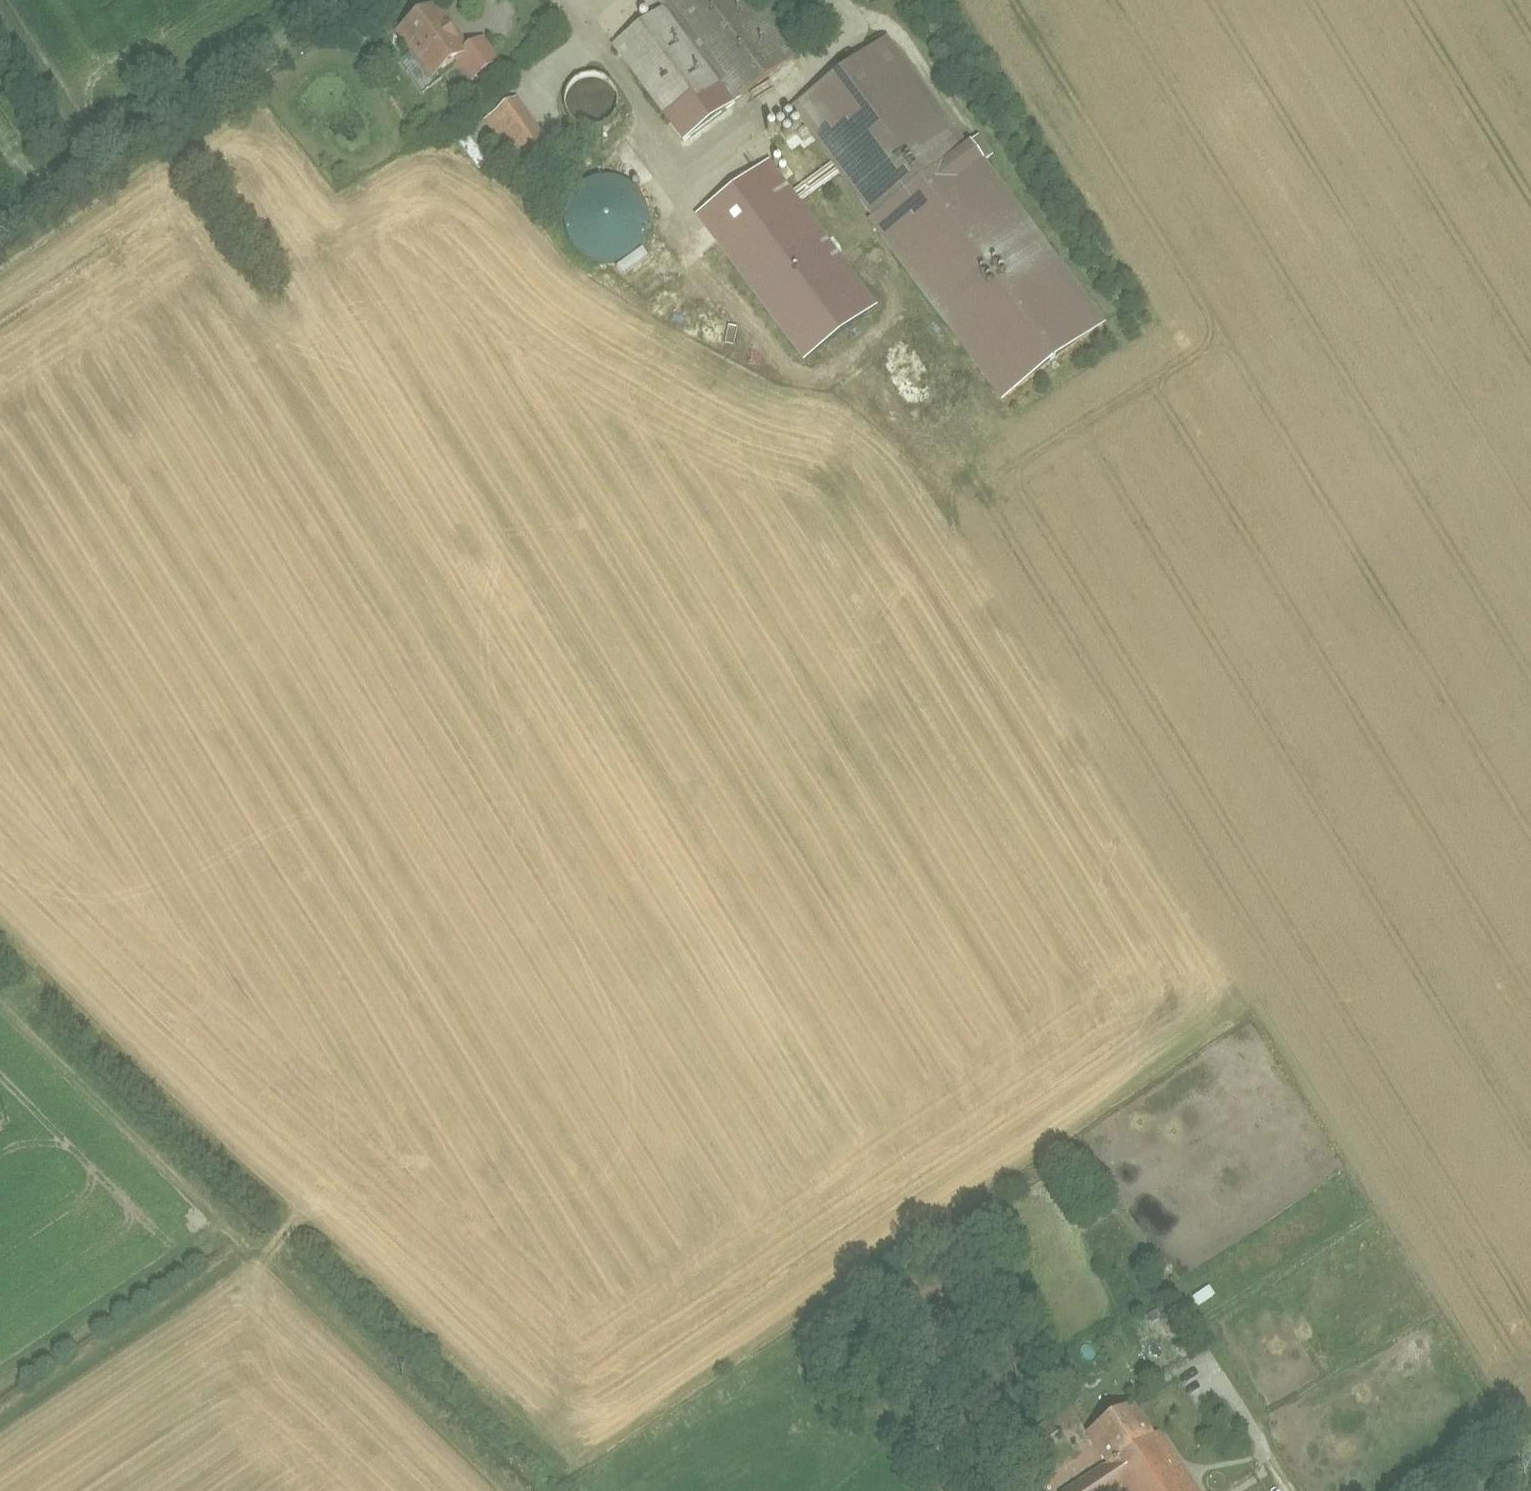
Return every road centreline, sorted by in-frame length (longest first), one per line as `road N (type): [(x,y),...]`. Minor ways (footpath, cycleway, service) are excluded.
road 1 (residential): [(329,0),(0,234)]

